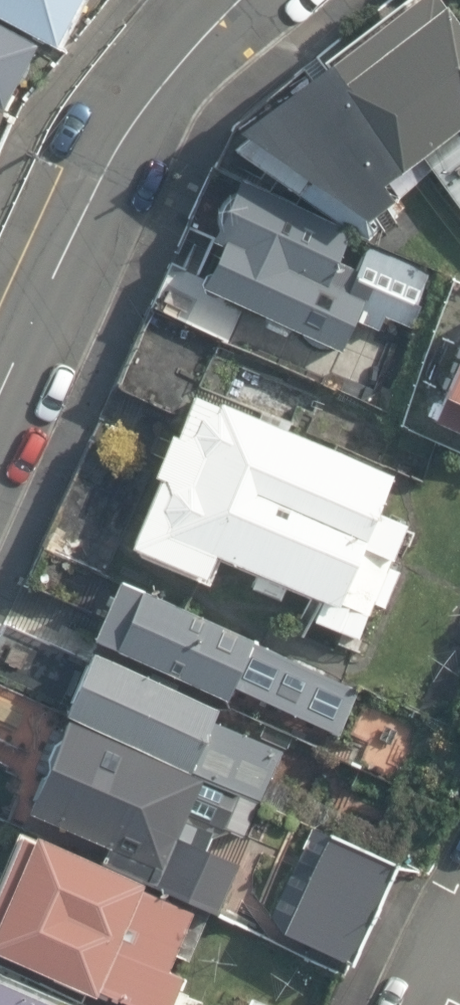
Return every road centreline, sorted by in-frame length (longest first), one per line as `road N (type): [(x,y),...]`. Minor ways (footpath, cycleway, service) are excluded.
road 1 (tertiary): [(248,0),(169,69),(95,166),(0,382)]

